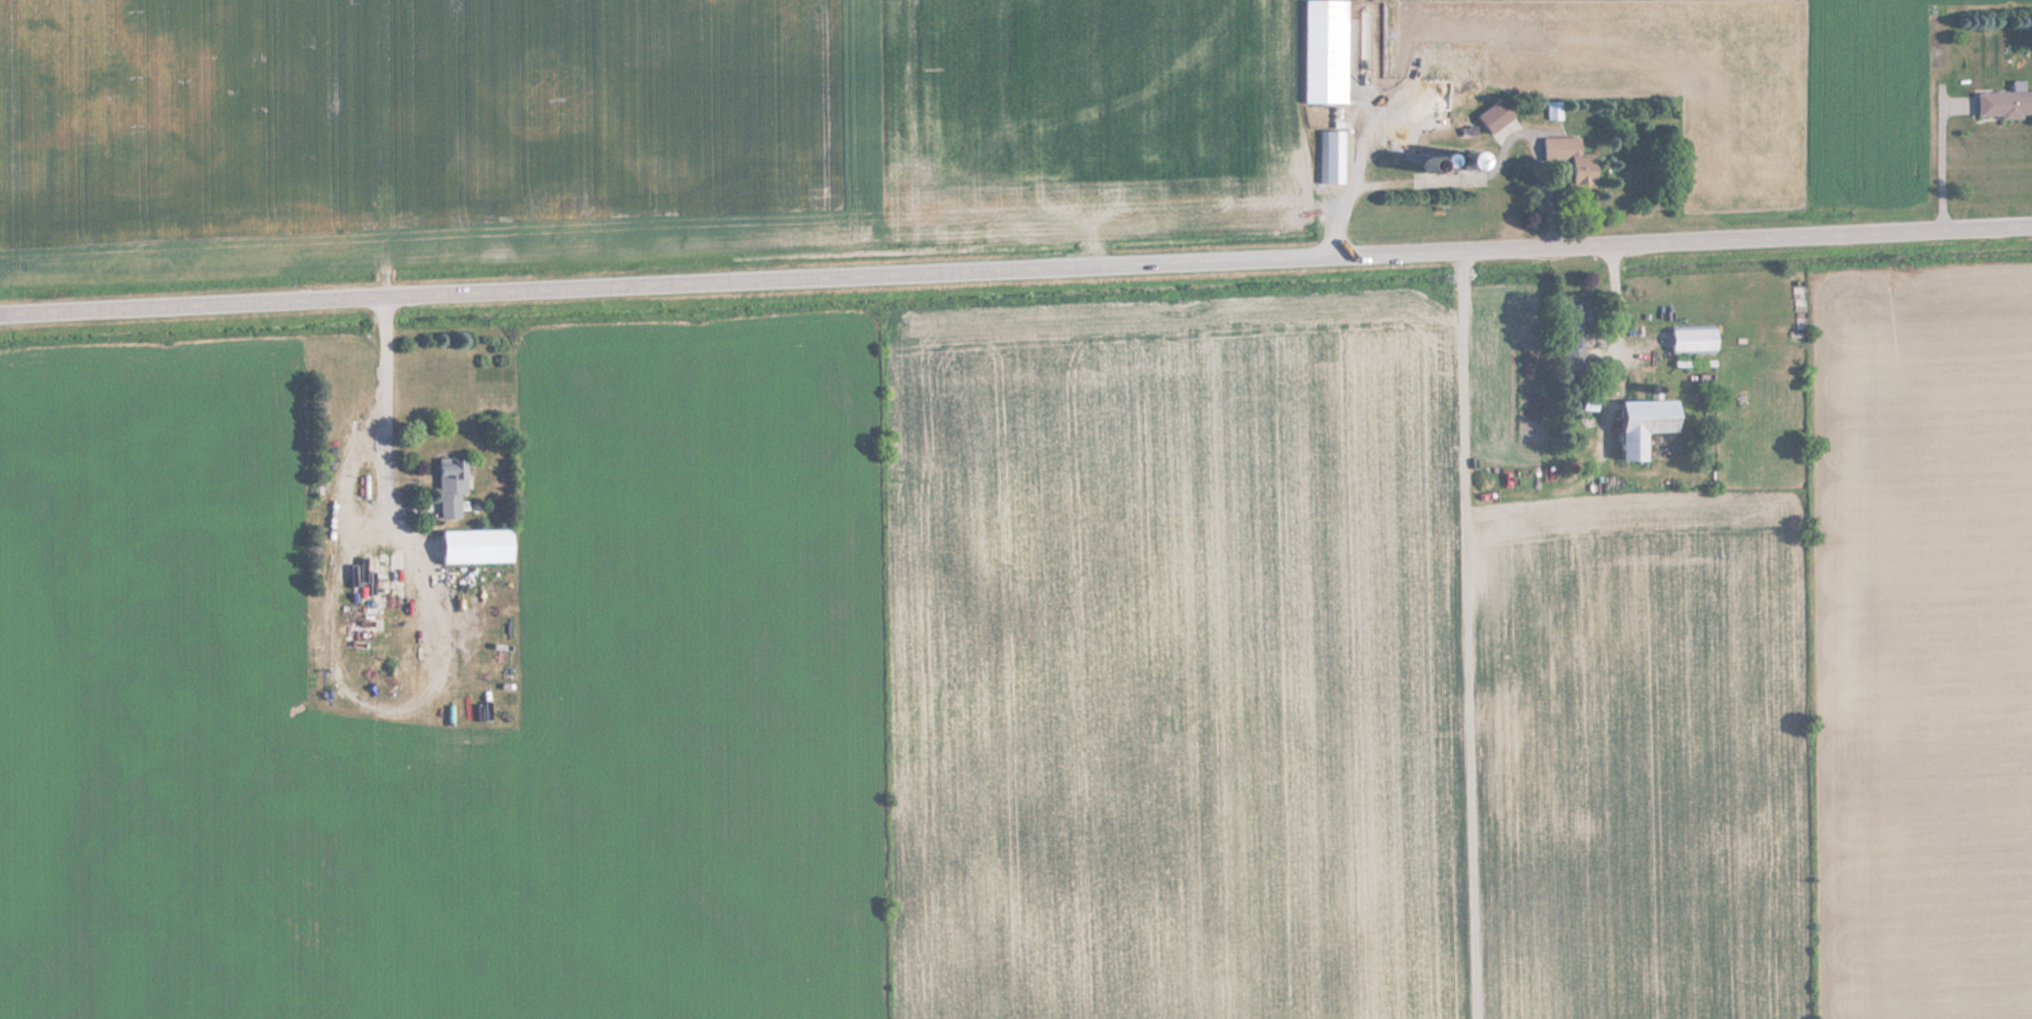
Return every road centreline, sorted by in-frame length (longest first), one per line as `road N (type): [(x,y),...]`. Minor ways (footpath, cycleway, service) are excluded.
road 1 (residential): [(0,317),(2031,226)]

